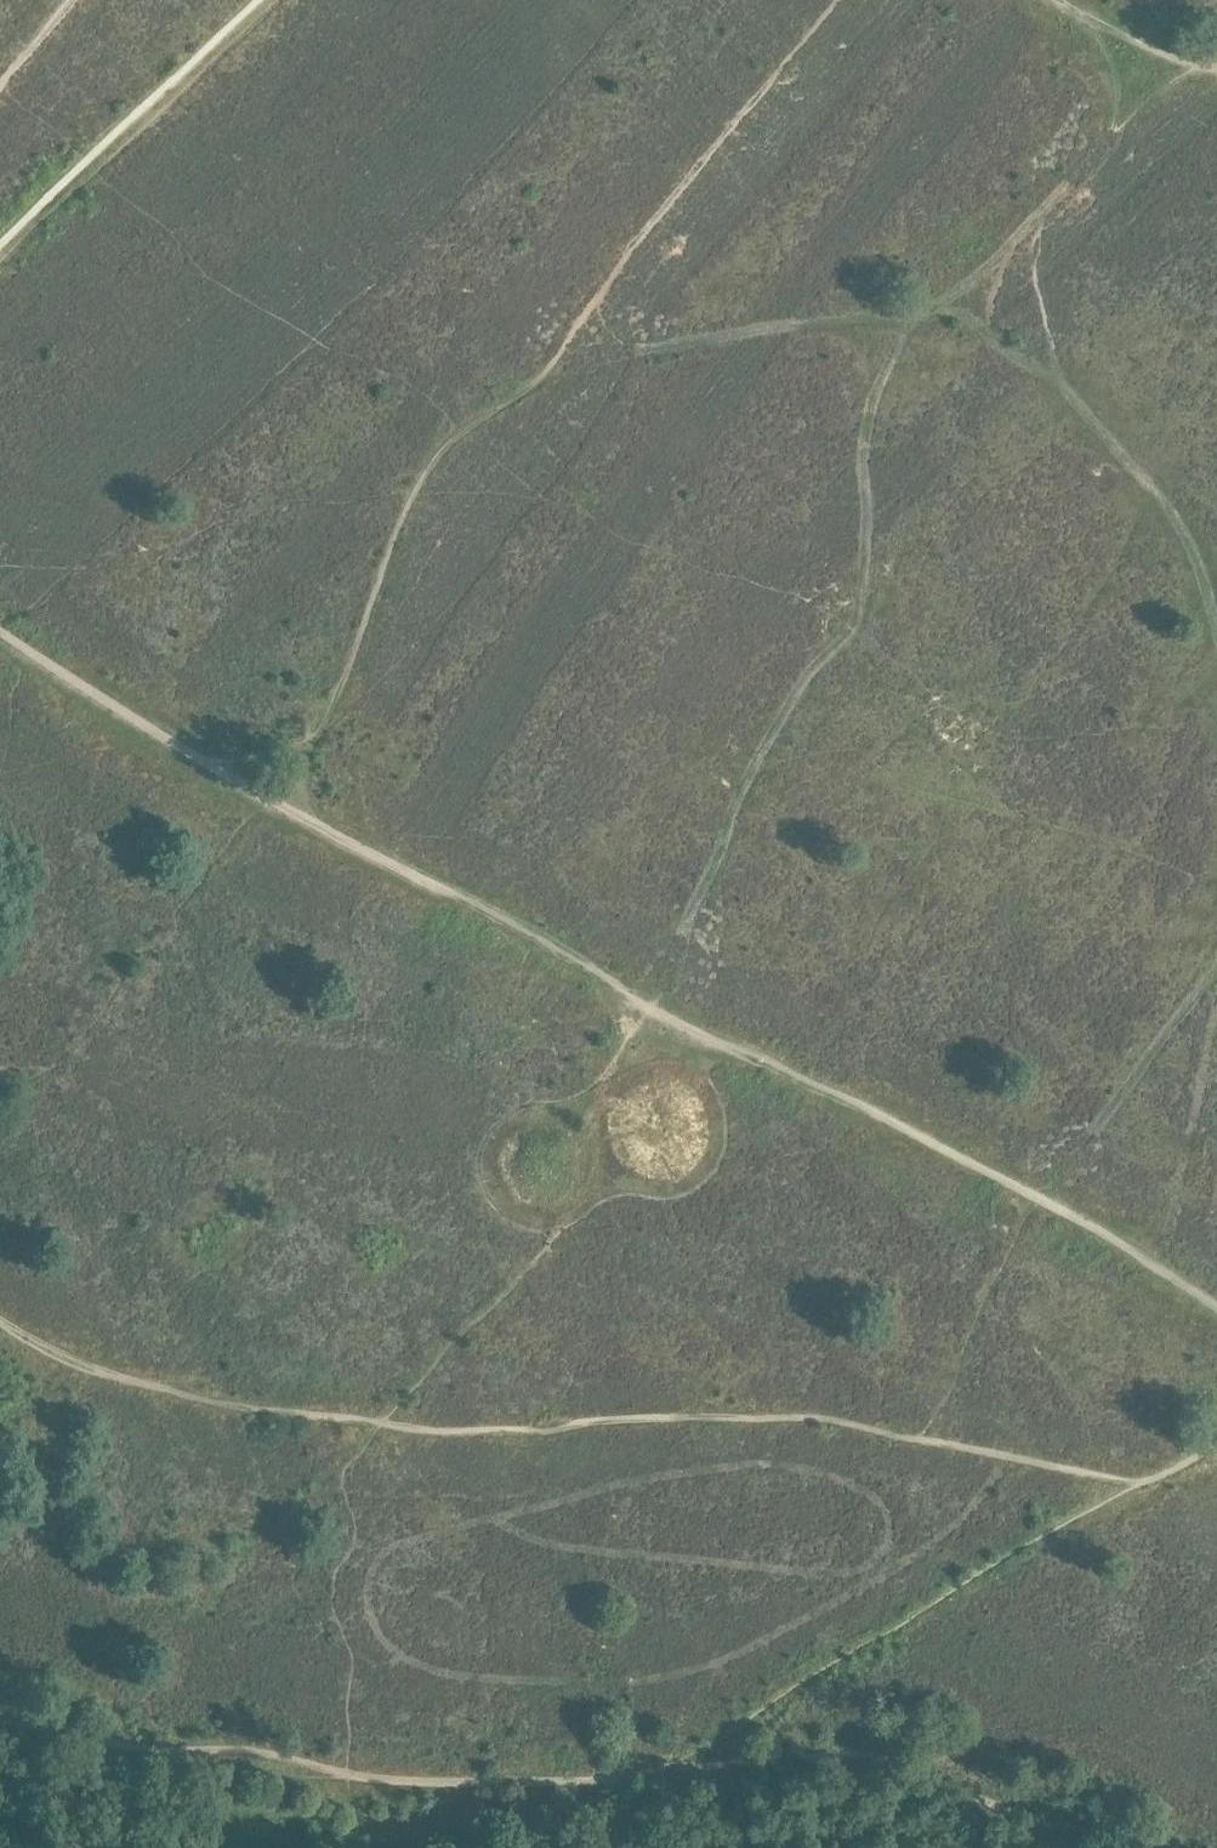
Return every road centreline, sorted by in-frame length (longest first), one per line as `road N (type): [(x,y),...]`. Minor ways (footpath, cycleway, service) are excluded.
road 1 (track): [(727,1735),(657,1770),(494,1782),(173,1758),(0,1720)]
road 2 (track): [(727,1735),(752,1765),(868,1758),(1113,1847)]

